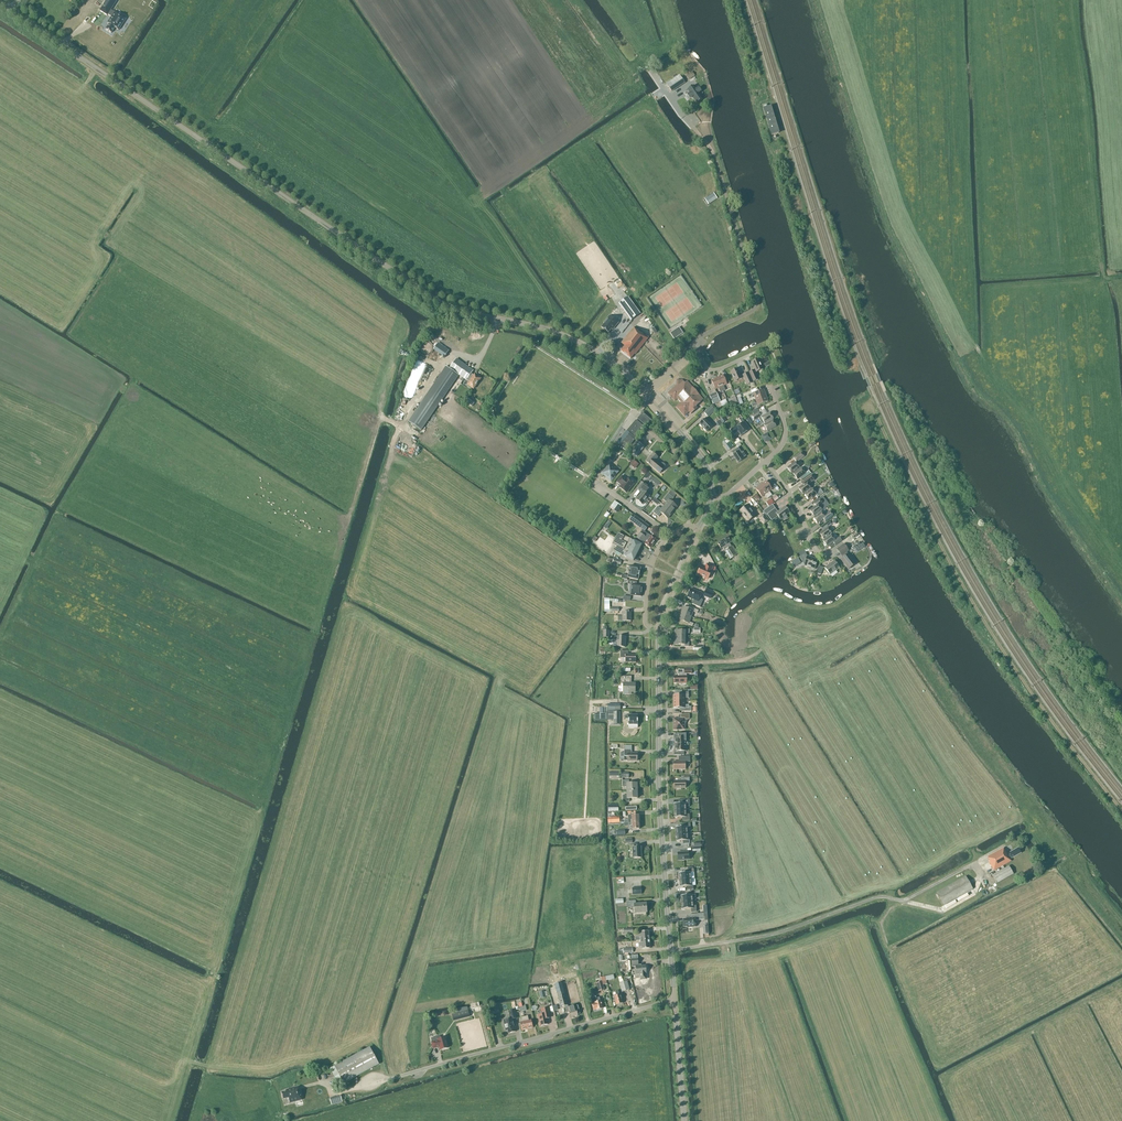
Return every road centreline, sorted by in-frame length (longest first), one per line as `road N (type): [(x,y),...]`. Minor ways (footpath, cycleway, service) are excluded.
road 1 (tertiary): [(644,392),(576,341),(447,305),(0,3)]
road 2 (track): [(1121,810),(982,617),(867,407)]
road 3 (tertiary): [(671,950),(658,798),(657,629)]
road 4 (residential): [(385,1080),(675,1002)]
road 5 (unclassified): [(691,346),(757,302),(716,159),(692,127)]
road 6 (unclassified): [(671,950),(770,935),(890,898)]
road 7 (tertiary): [(711,496),(704,462),(644,392)]
road 8 (residential): [(833,555),(818,554),(765,462)]

